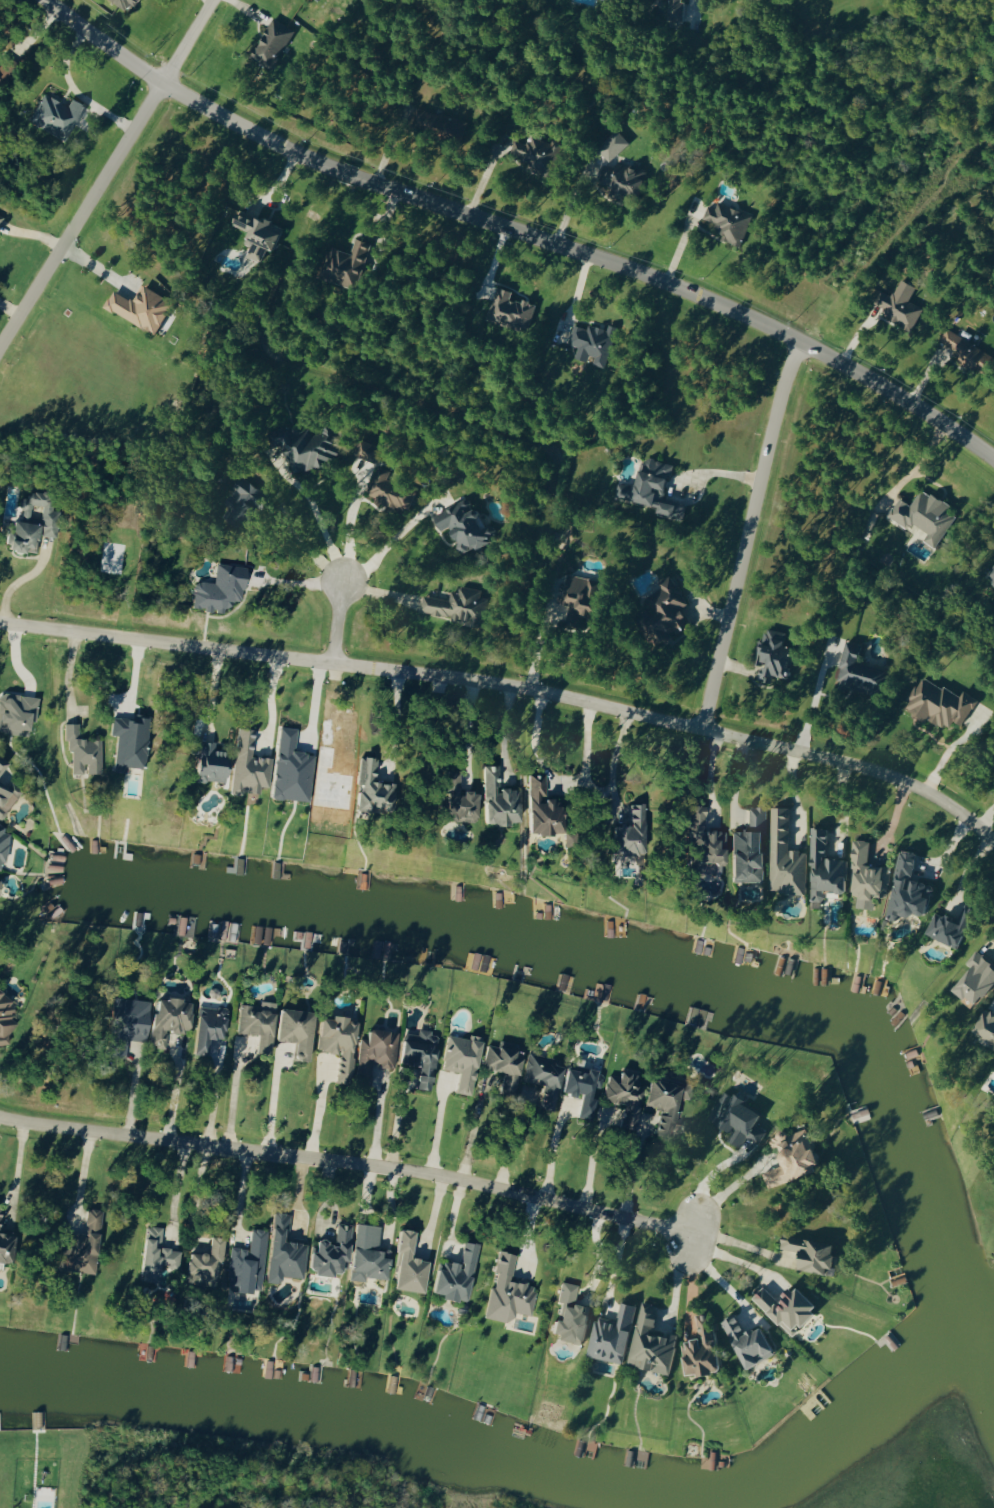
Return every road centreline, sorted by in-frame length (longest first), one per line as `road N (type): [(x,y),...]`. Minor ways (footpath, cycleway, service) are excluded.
road 1 (residential): [(993,460),(885,389),(705,299),(256,135),(42,0)]
road 2 (residential): [(0,620),(525,688),(864,770),(921,791),(993,846)]
road 3 (residential): [(691,1231),(389,1167),(0,1117)]
road 4 (residential): [(701,731),(751,459),(797,341)]
road 5 (residential): [(0,342),(160,81)]

